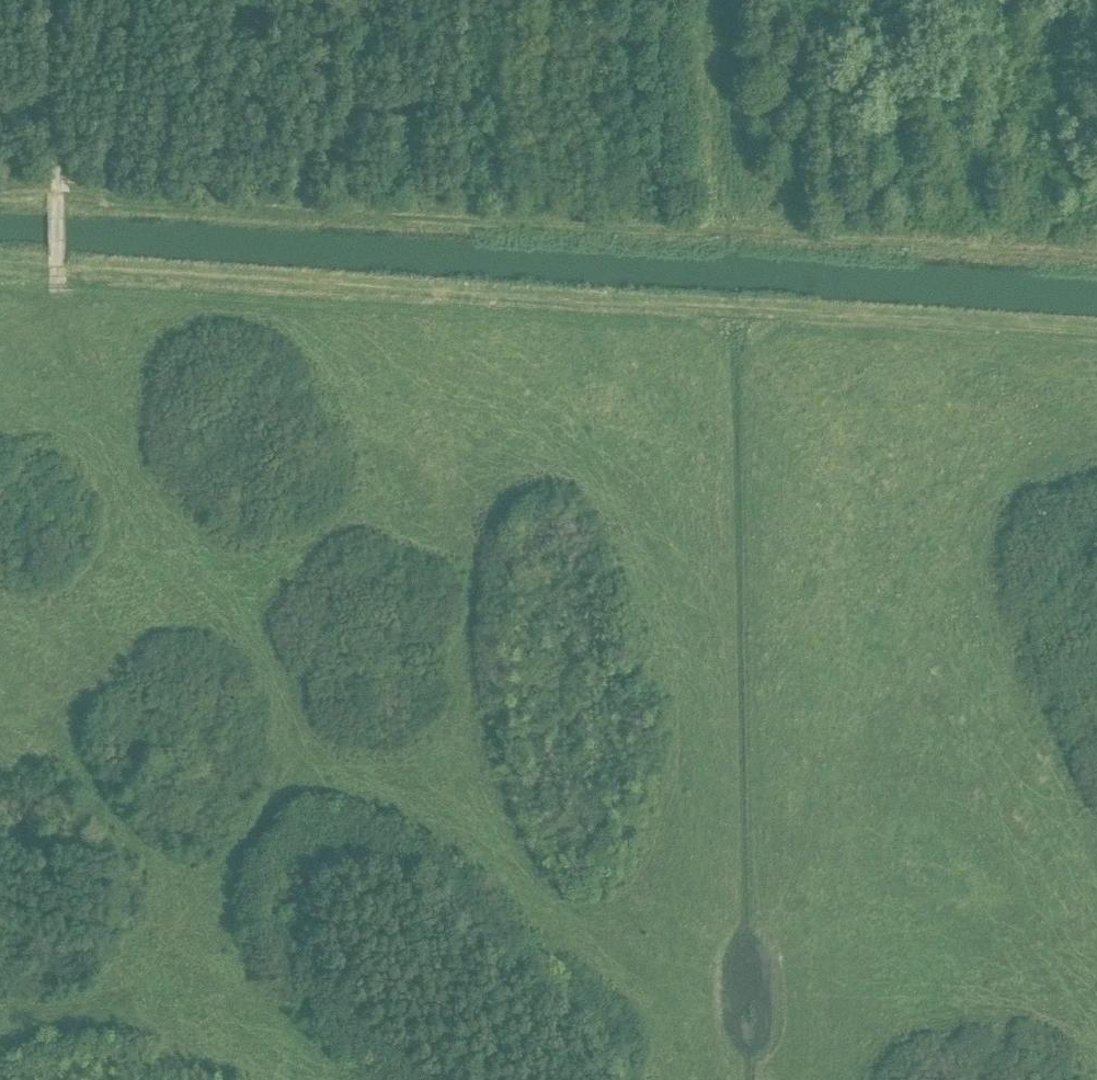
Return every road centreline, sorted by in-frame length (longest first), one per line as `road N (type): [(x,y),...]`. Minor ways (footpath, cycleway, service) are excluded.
road 1 (track): [(0,268),(1096,339)]
road 2 (track): [(0,1022),(104,1003),(150,965),(192,885),(269,816),(291,747),(290,709),(259,647),(179,548),(70,348),(54,270),(55,199)]
road 3 (track): [(1096,255),(370,216)]
road 4 (track): [(370,216),(55,199)]

